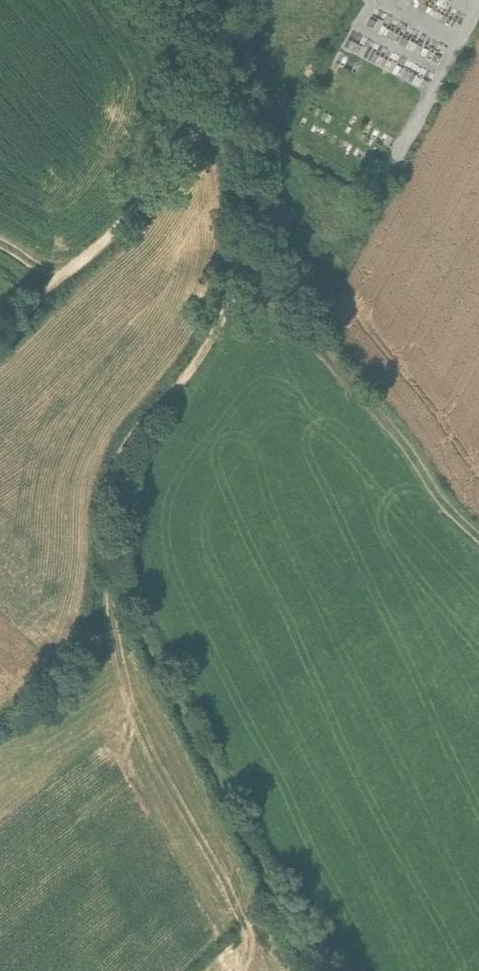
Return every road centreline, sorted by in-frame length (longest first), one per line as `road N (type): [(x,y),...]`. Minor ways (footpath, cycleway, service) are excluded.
road 1 (track): [(110,582),(103,507),(112,472),(214,334),(237,282),(240,197),(221,149),(201,124)]
road 2 (track): [(62,282),(114,238),(201,124)]
road 3 (track): [(201,124),(166,0)]

